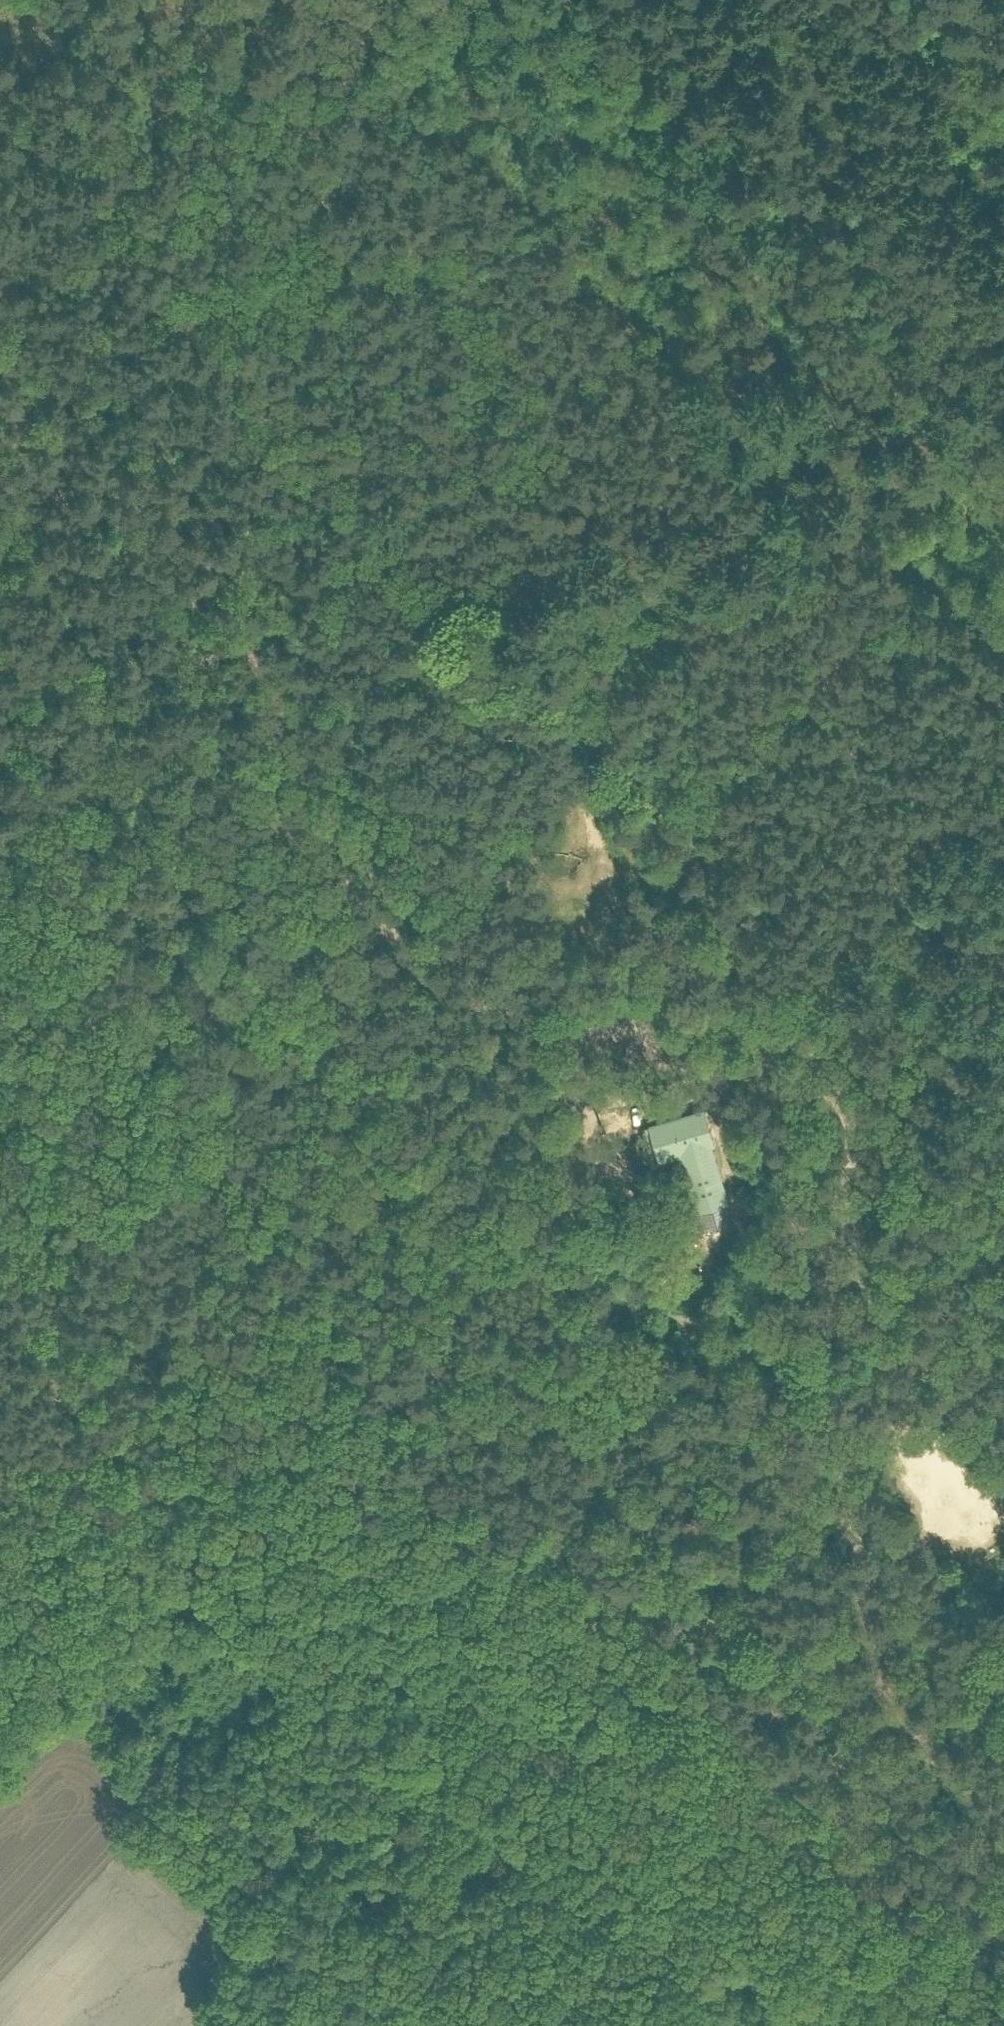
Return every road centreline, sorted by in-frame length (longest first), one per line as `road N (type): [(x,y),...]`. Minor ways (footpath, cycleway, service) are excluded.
road 1 (track): [(0,424),(264,664),(281,703),(271,795),(280,830),(423,969),(497,1010),(566,1027),(740,1031)]
road 2 (track): [(740,1031),(805,1050),(823,1061),(844,1096),(849,1149),(830,1235),(833,1288),(887,1361),(898,1397),(895,1415),(840,1468)]
road 3 (track): [(854,1547),(878,1659),(901,1712),(1003,1837)]
road 4 (track): [(885,1427),(1003,1537)]

